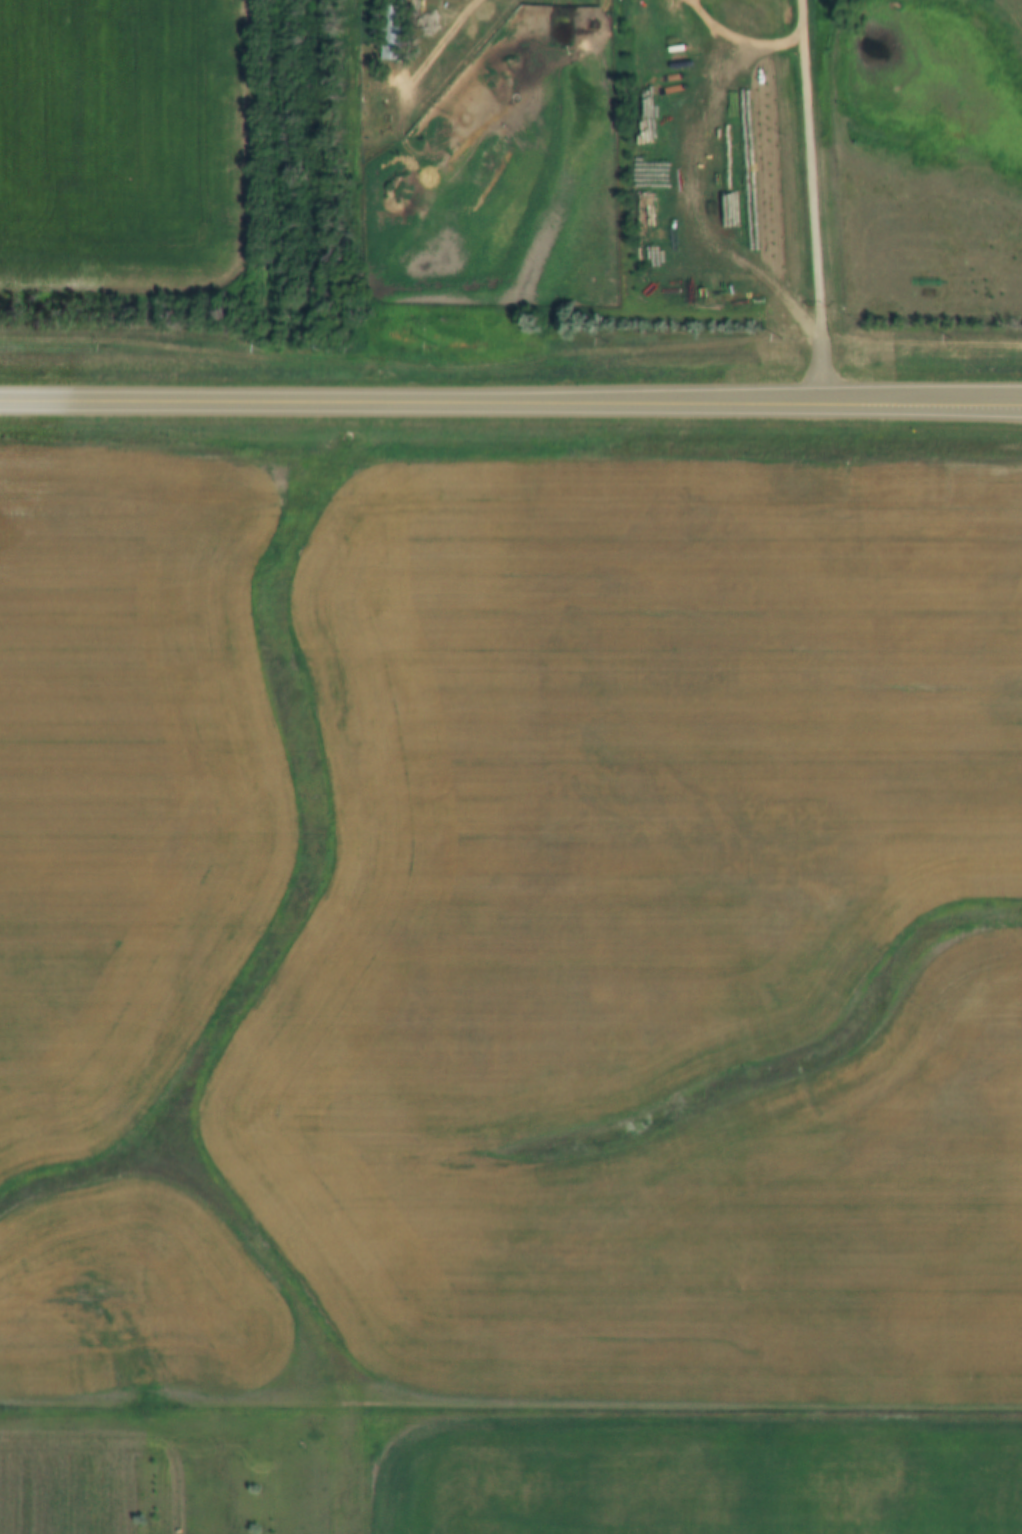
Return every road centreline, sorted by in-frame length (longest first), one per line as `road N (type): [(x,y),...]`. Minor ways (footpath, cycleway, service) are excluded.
road 1 (tertiary): [(0,401),(1021,407)]

